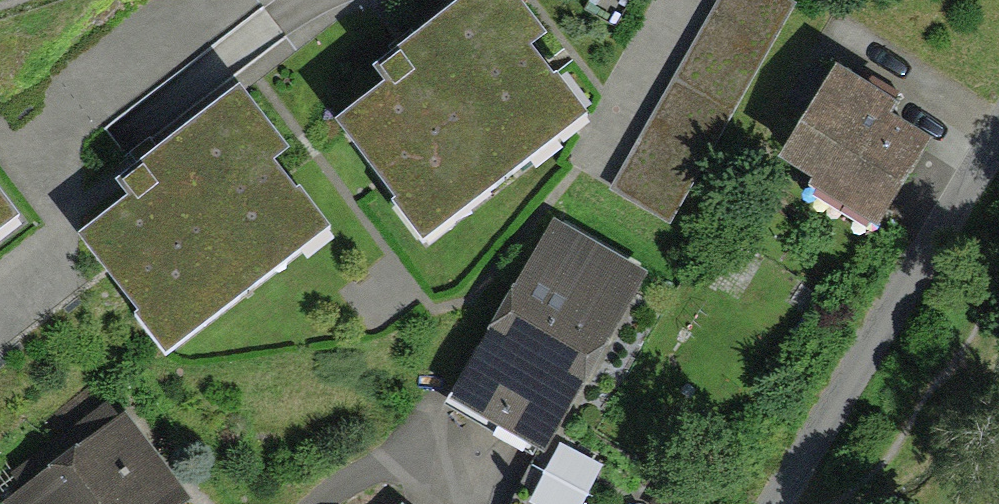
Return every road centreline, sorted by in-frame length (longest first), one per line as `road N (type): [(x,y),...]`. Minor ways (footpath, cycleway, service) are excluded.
road 1 (residential): [(774,503),(928,247),(998,107)]

